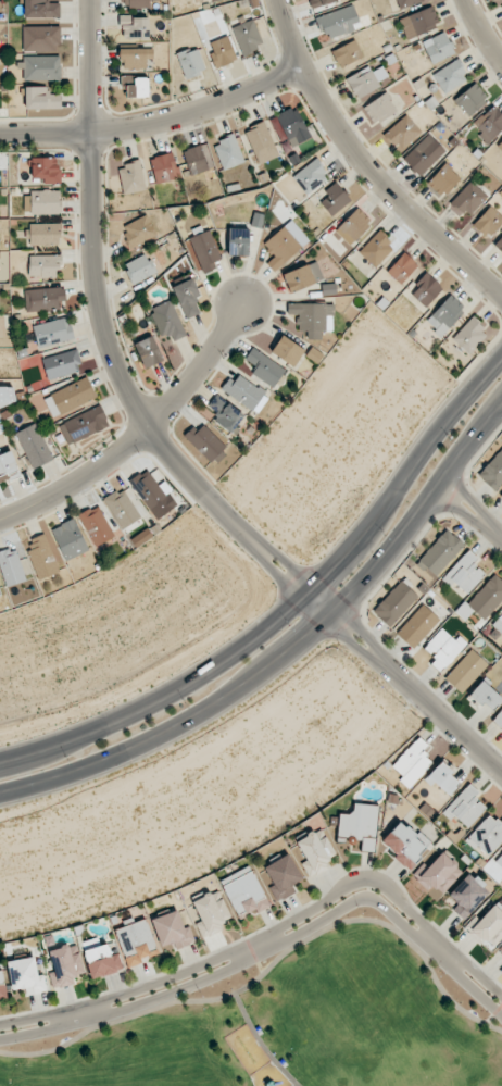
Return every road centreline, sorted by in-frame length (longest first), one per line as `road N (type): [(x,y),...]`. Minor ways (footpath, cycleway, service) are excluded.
road 1 (secondary): [(501,351),(432,434),(373,526),(283,616),(116,724),(0,762)]
road 2 (secondary): [(0,792),(71,774),(147,740),(217,703),(297,642),(365,579),(501,401)]
road 3 (residential): [(93,0),(98,296),(147,425),(214,499)]
road 4 (residential): [(501,769),(214,499)]
road 5 (residential): [(279,0),(303,64),(334,114),(386,179),(501,294)]
road 6 (residential): [(0,527),(147,425),(247,308)]
road 7 (residential): [(0,135),(90,134),(179,116),(303,64)]
road 8 (residential): [(426,936),(393,894),(361,883),(274,939)]
road 9 (residential): [(274,939),(367,898),(426,936)]
road 10 (residential): [(103,1009),(196,982),(239,957)]
road 11 (residential): [(239,957),(103,1009)]

